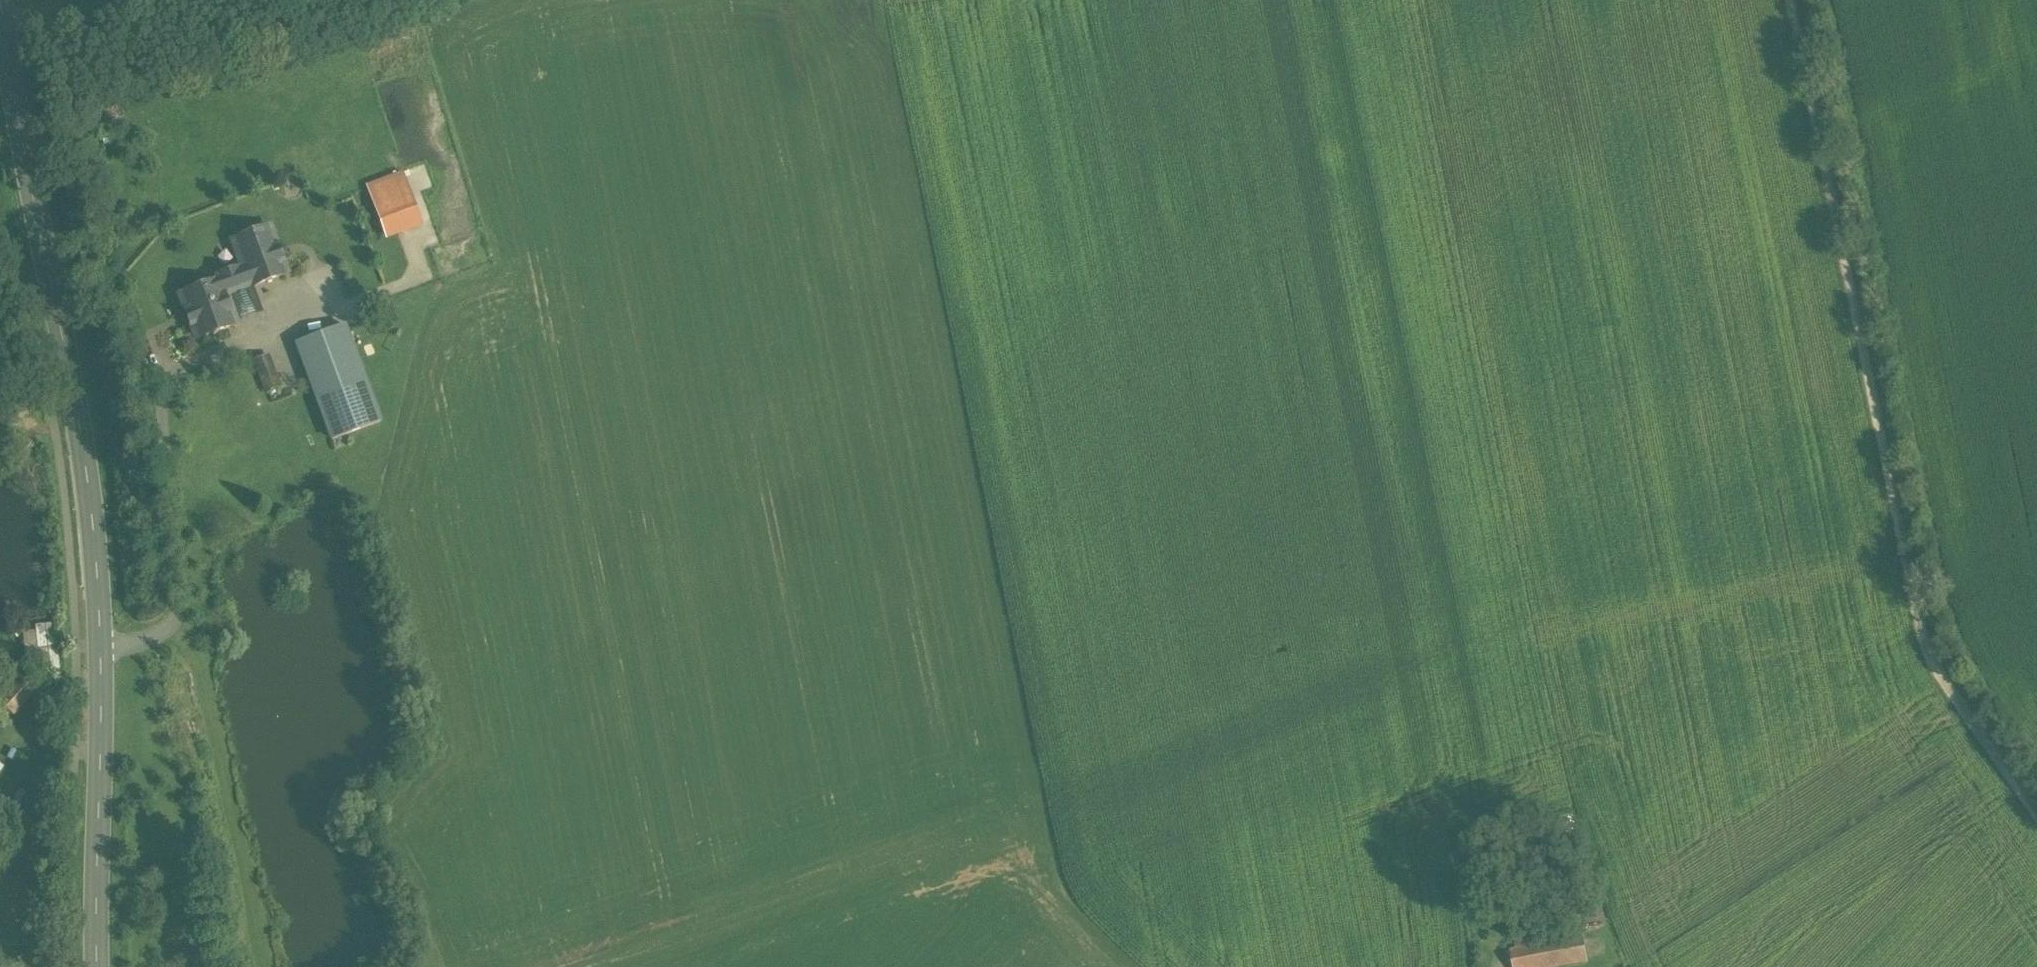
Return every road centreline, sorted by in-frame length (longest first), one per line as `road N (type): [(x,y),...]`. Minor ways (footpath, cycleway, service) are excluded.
road 1 (tertiary): [(1,0),(88,503),(103,651),(98,966)]

